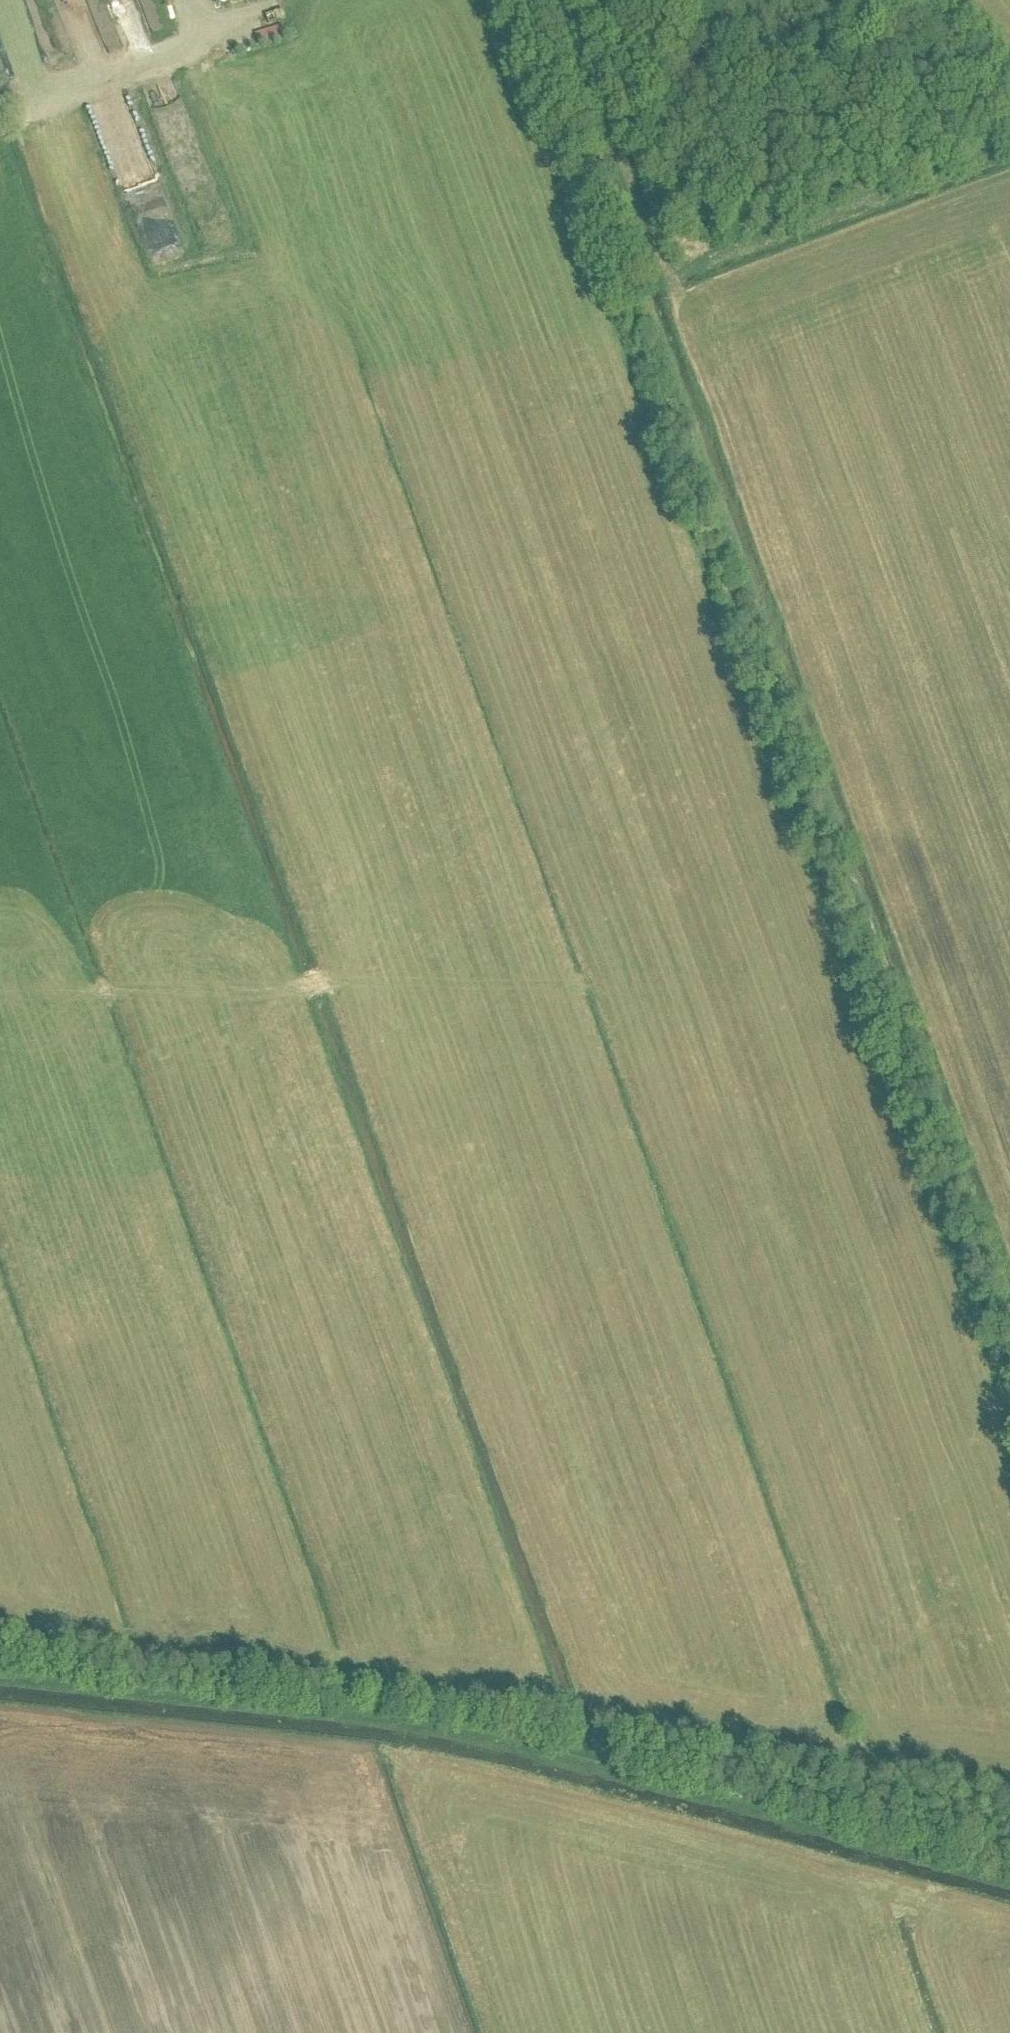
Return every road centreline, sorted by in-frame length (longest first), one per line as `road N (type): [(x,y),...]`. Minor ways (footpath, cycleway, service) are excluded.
road 1 (track): [(562,0),(663,274)]

